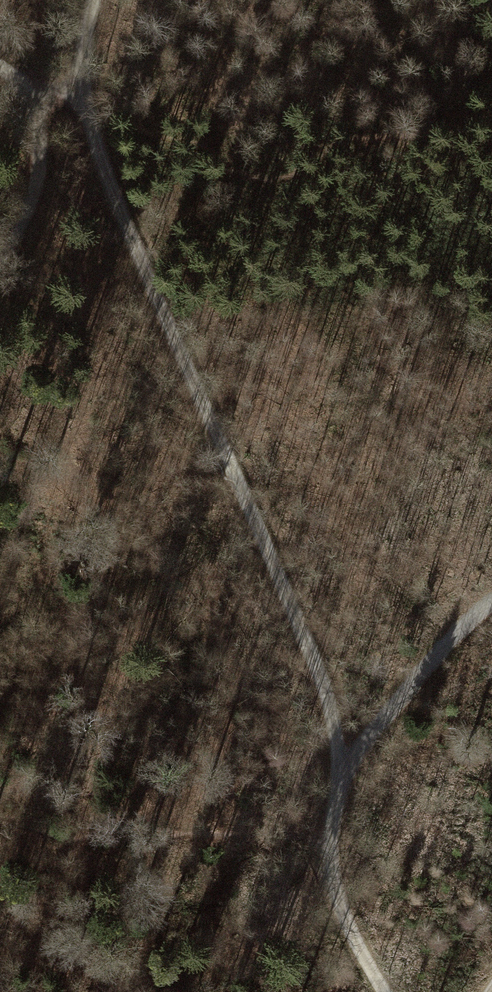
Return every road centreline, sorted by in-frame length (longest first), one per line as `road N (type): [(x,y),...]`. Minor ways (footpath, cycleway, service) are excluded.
road 1 (track): [(341,783),(337,729),(314,653),(109,190),(77,85)]
road 2 (track): [(491,600),(424,661),(341,783)]
road 3 (track): [(383,991),(329,866),(328,826),(341,783)]
road 4 (track): [(0,267),(35,196),(41,164),(33,97)]

